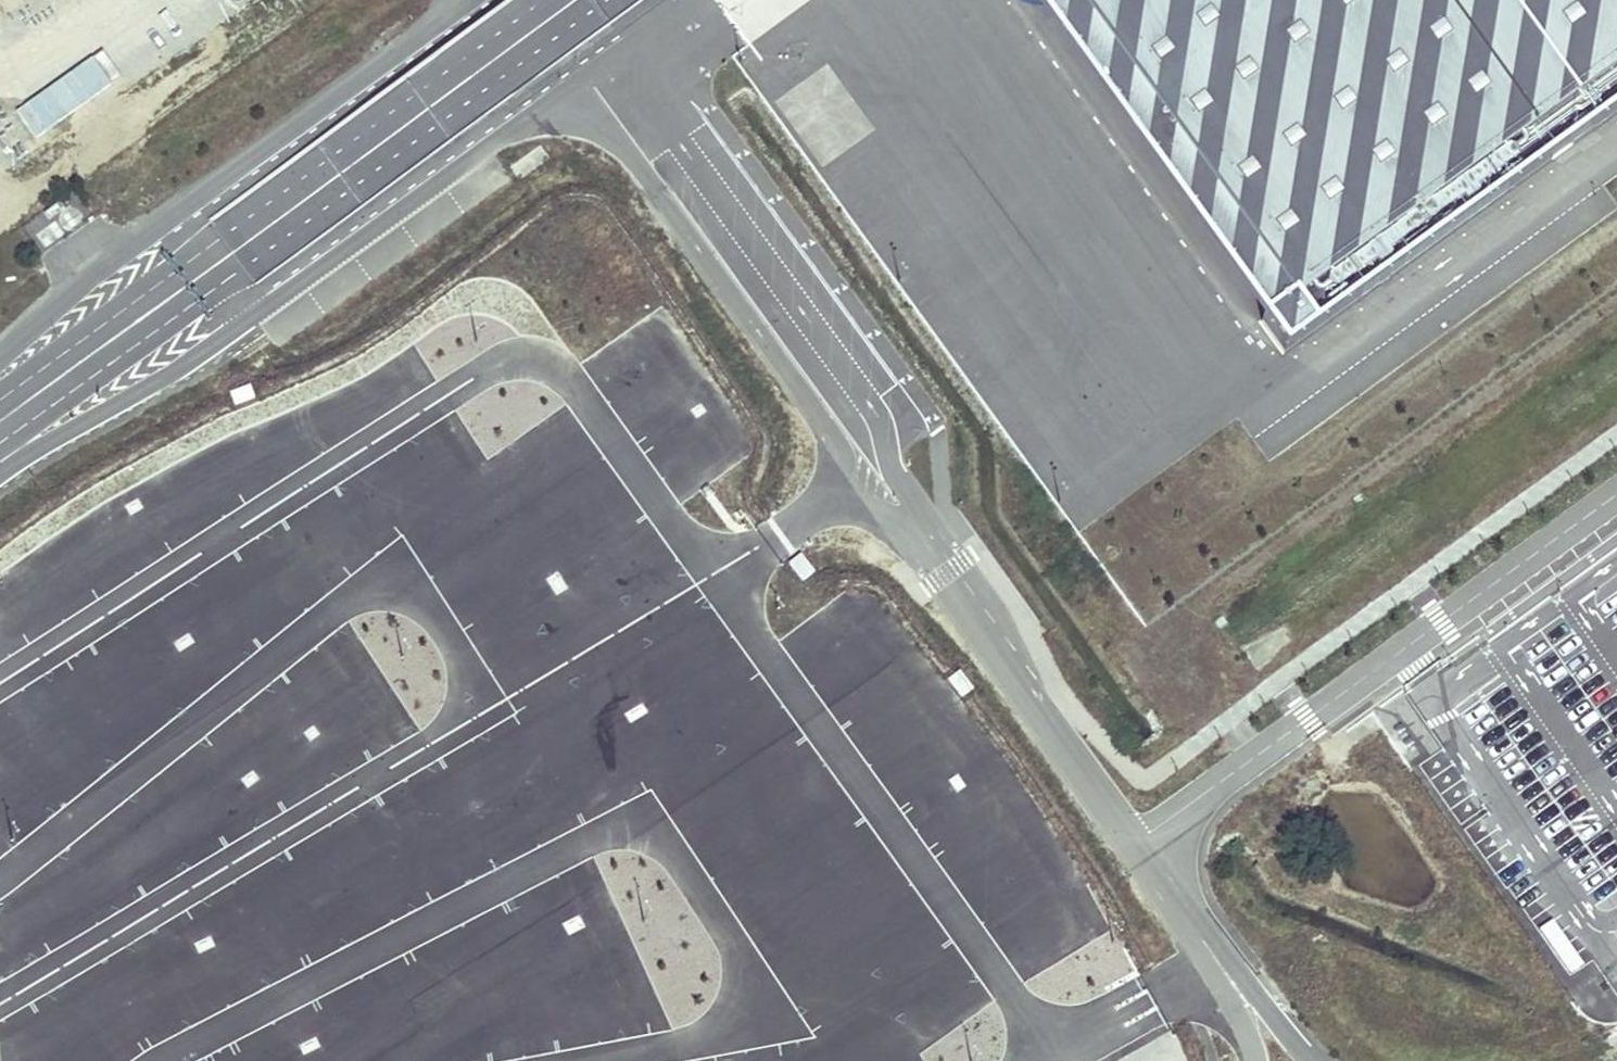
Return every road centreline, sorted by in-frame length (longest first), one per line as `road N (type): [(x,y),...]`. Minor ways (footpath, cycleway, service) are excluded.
road 1 (tertiary): [(1309,1060),(1242,998),(1256,1060)]

